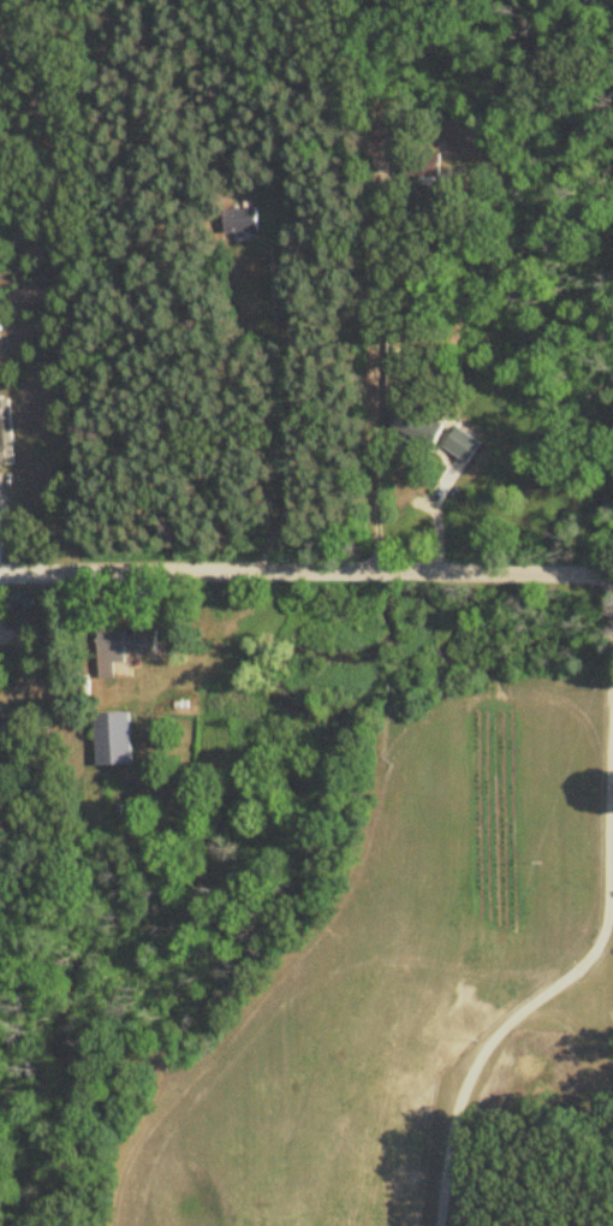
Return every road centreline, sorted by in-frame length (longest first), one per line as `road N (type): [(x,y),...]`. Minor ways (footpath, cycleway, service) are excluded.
road 1 (residential): [(0,574),(612,576)]

